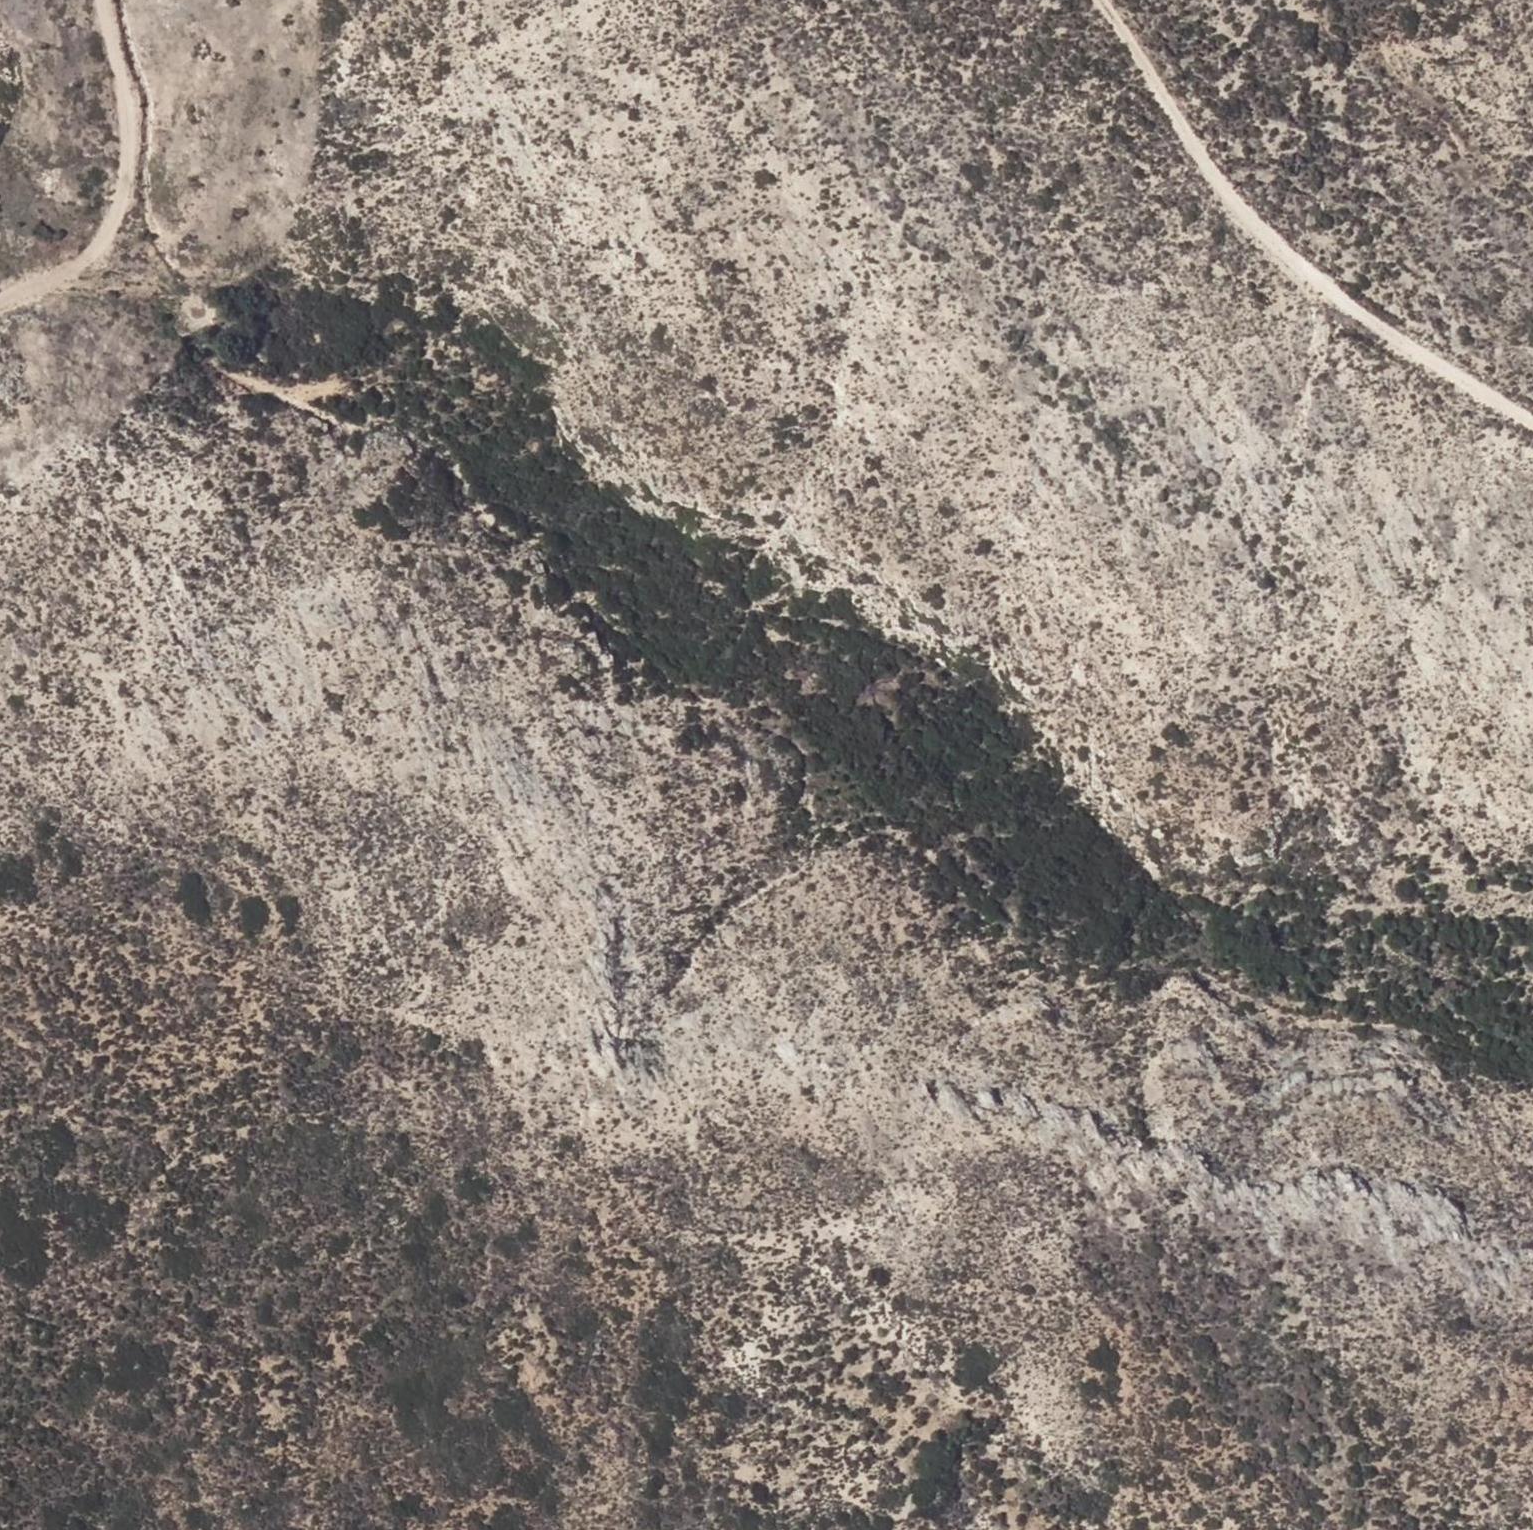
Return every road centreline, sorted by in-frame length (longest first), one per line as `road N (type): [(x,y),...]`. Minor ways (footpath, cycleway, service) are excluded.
road 1 (track): [(1532,412),(1319,280),(1226,197),(1164,80),(1101,0)]
road 2 (track): [(0,330),(96,261),(115,232),(140,153),(119,0)]

